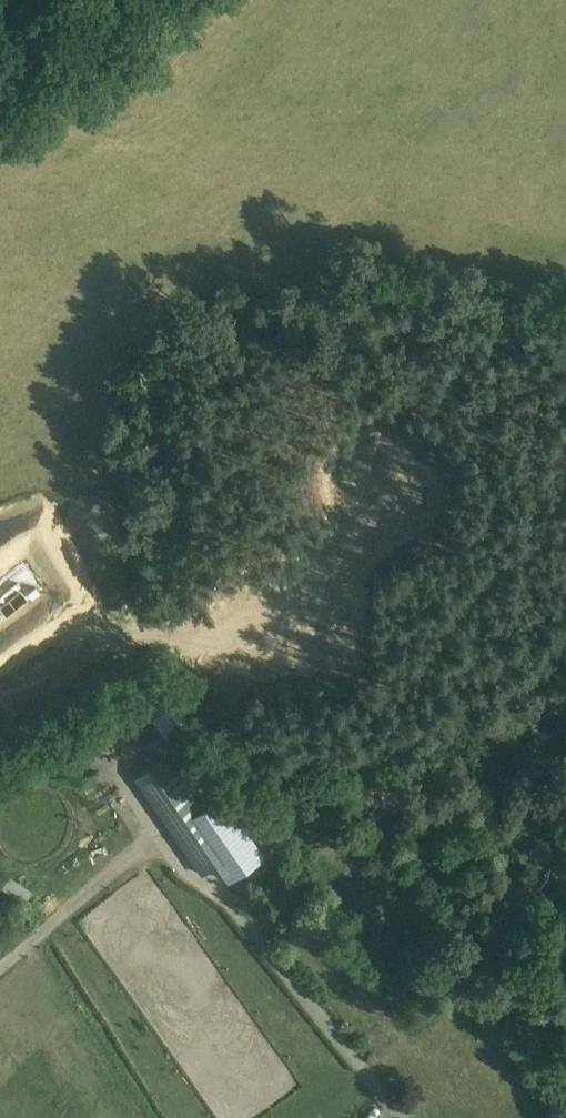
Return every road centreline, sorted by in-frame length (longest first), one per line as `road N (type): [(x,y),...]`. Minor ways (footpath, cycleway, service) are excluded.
road 1 (track): [(0,970),(159,840)]

